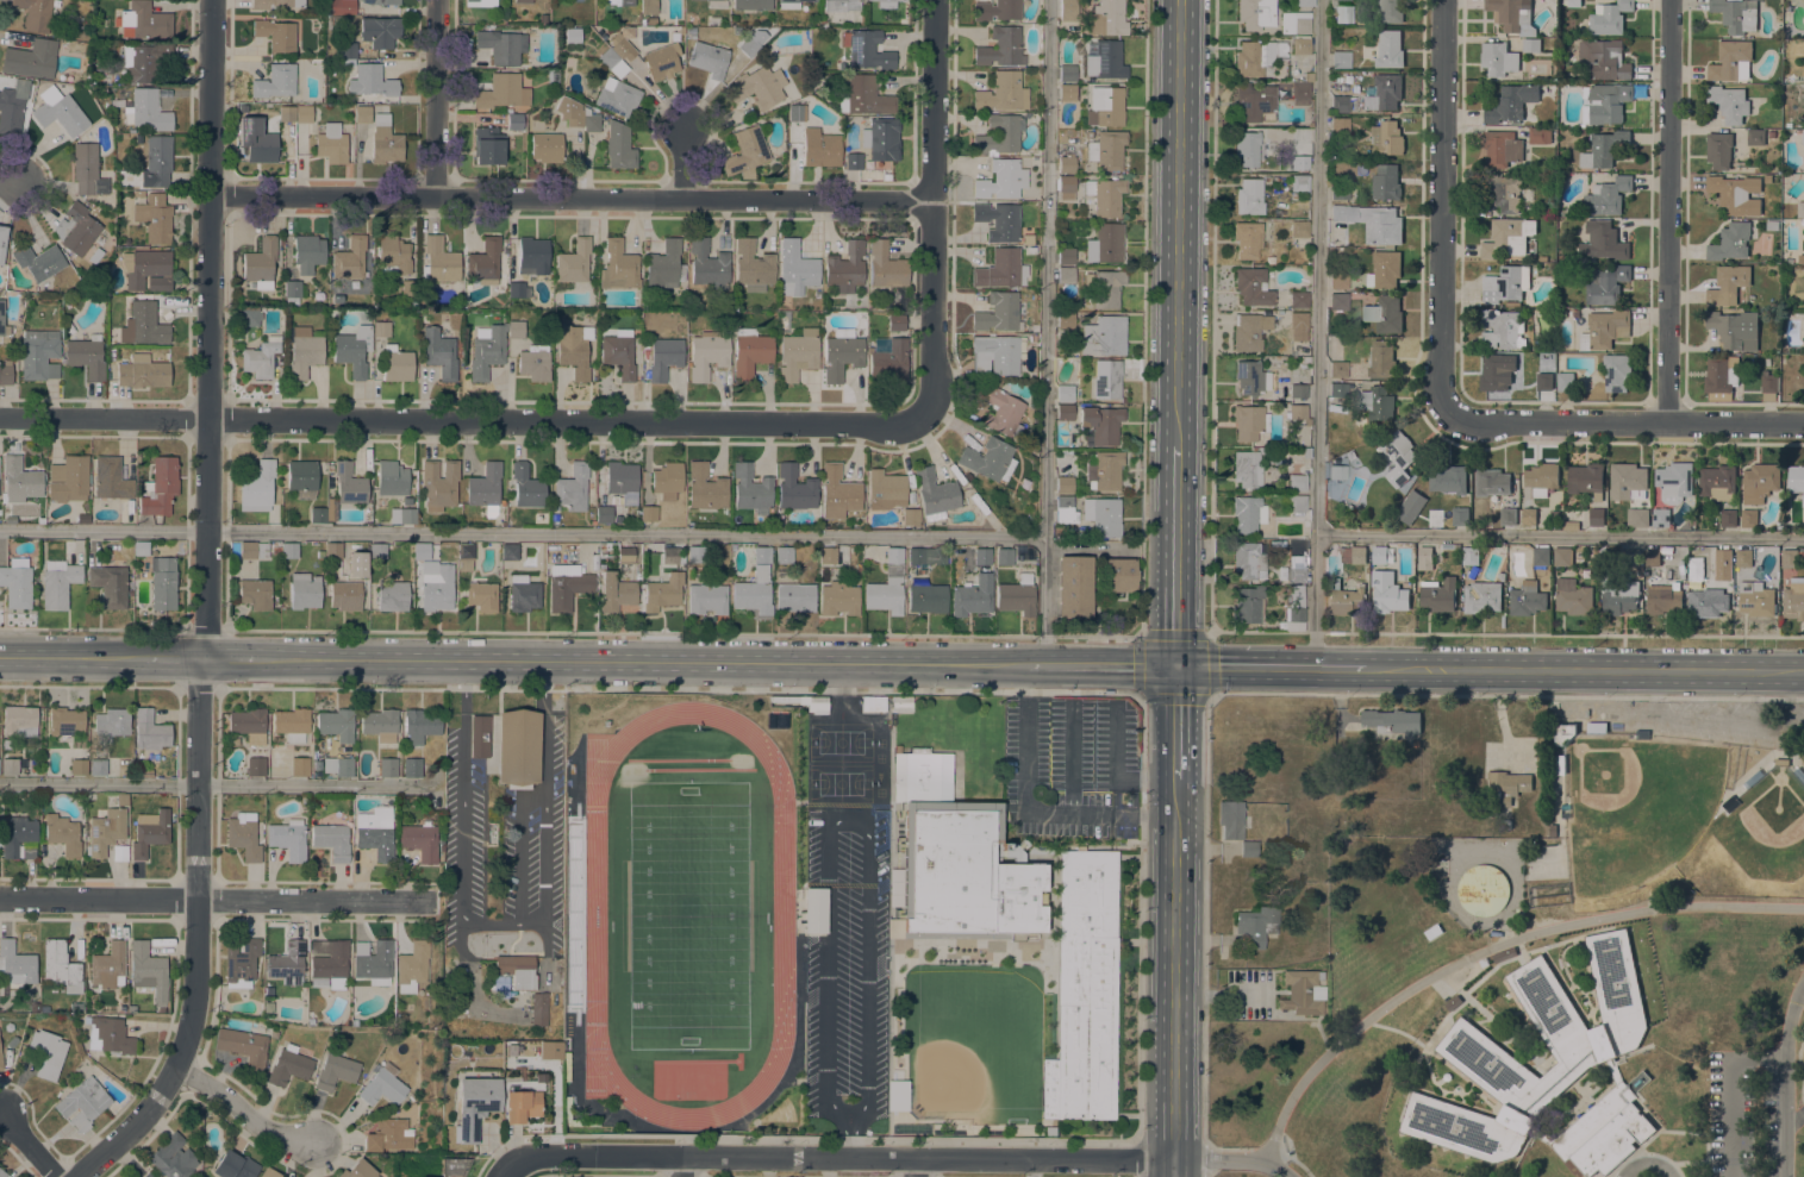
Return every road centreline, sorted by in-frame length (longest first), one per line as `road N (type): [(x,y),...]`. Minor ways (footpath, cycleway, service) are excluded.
road 1 (residential): [(922,417),(901,425),(0,418)]
road 2 (secondary): [(257,658),(1029,664)]
road 3 (residential): [(931,201),(211,196)]
road 4 (residential): [(1173,1159),(535,1159),(511,1169)]
road 5 (residential): [(1803,908),(1649,909),(1482,951),(1378,1010),(1312,1070),(1282,1113),(1265,1164)]
road 6 (tertiary): [(205,628),(213,0)]
road 7 (tertiary): [(75,1176),(149,1109),(188,1028),(201,658)]
road 8 (primary): [(1173,446),(1178,0)]
road 9 (secondary): [(1367,668),(1803,672)]
road 10 (residential): [(1671,422),(1672,0)]
road 11 (residential): [(922,417),(932,401),(935,0)]
road 12 (residential): [(1447,419),(1444,0)]
road 13 (primary): [(1173,1176),(1173,780)]
road 14 (residential): [(1803,423),(1447,419)]
road 15 (residential): [(196,899),(433,901)]
road 16 (residential): [(196,899),(0,897)]
road 17 (residential): [(433,195),(437,0)]
road 18 (secondary): [(1173,666),(1367,668)]
road 19 (residential): [(1785,1176),(1785,1057),(1803,985)]
road 20 (residential): [(174,1064),(264,1128),(314,1141)]
road 21 (primary): [(1173,666),(1173,511)]
road 22 (secondary): [(0,656),(146,657)]
road 23 (secondary): [(1029,664),(1173,666)]

